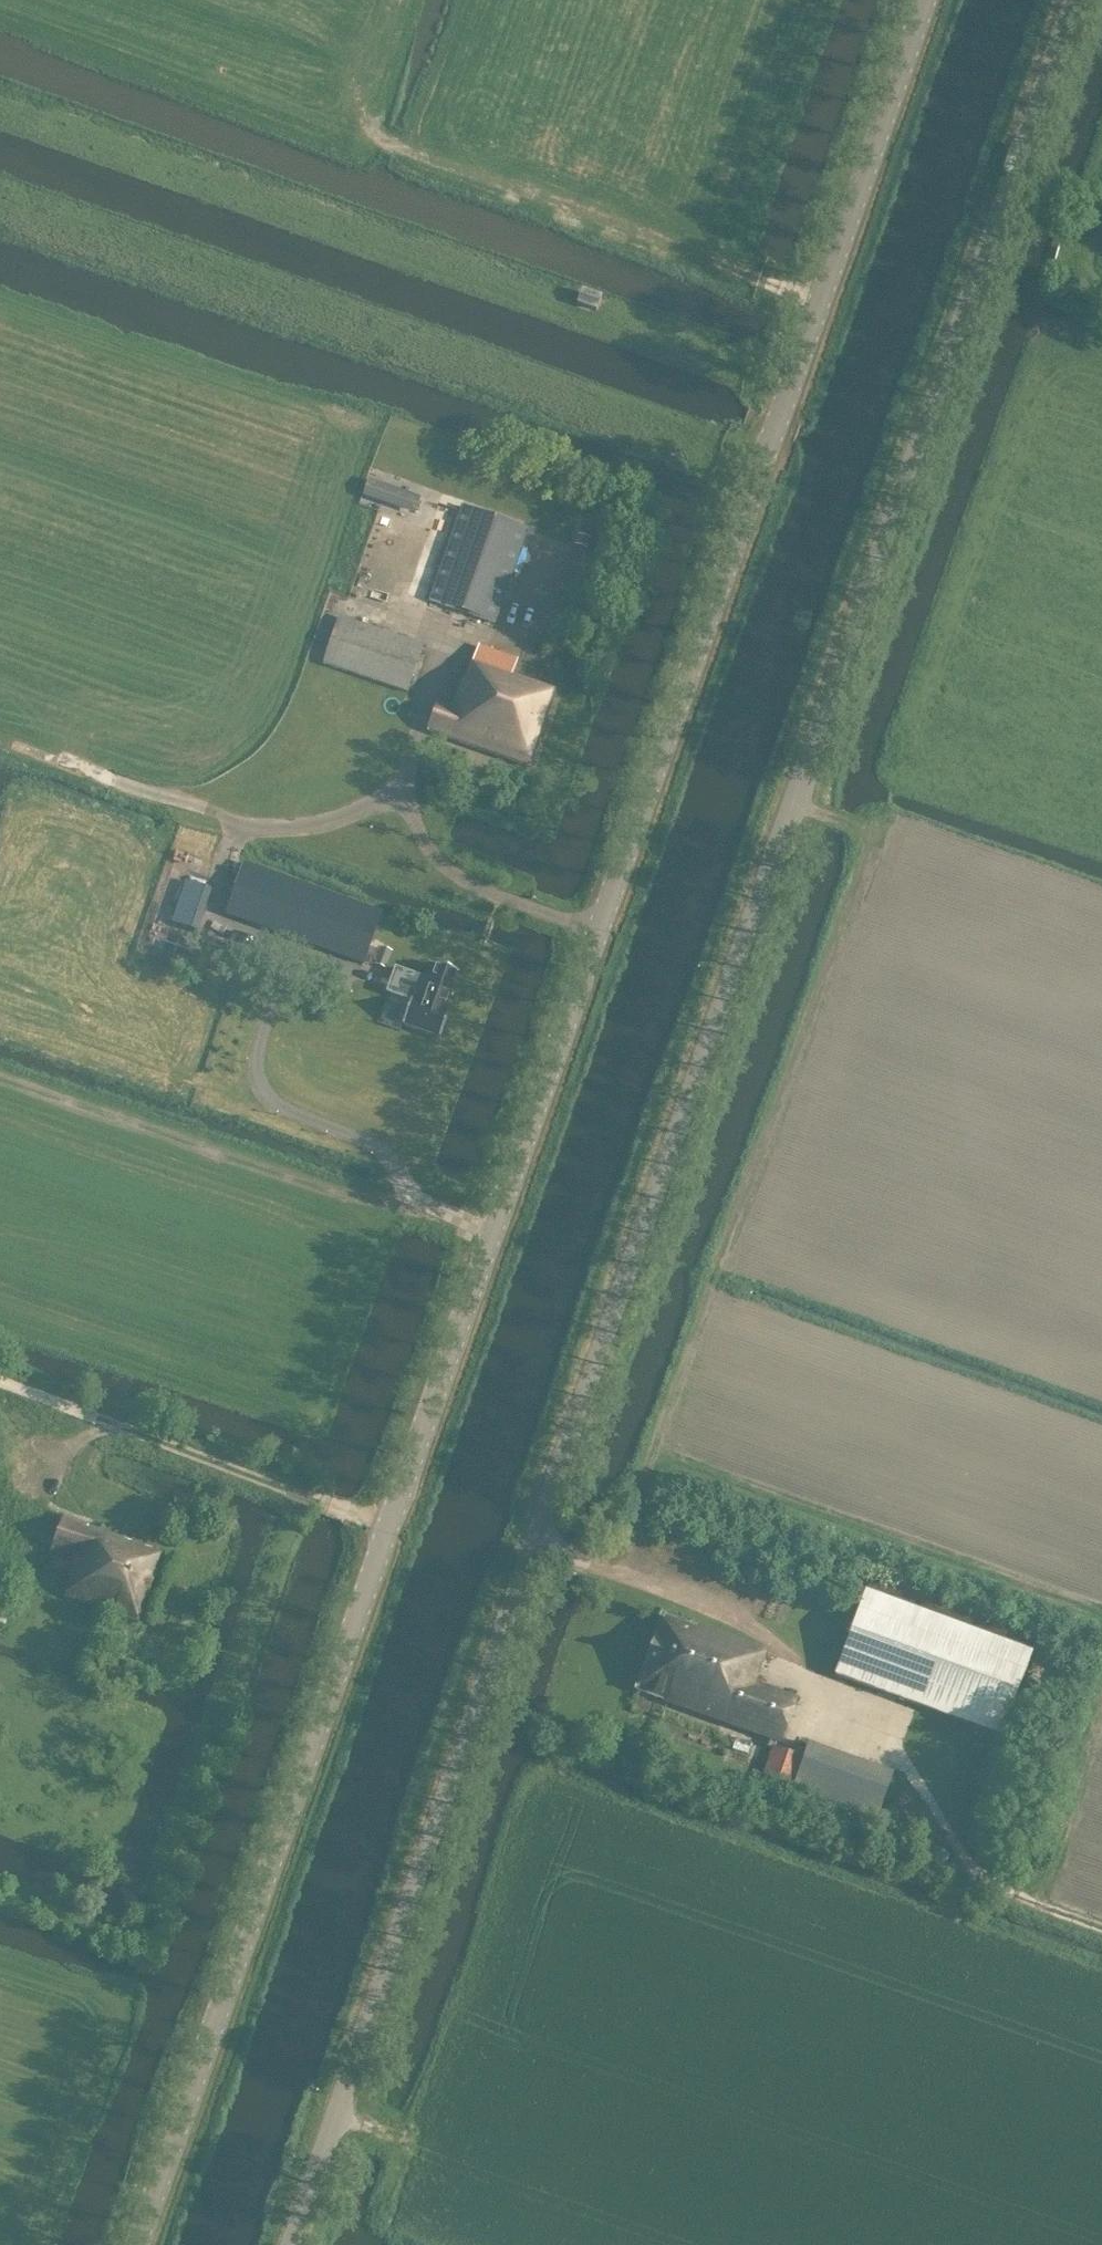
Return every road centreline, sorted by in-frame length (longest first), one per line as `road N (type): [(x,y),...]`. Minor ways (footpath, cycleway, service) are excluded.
road 1 (unclassified): [(288,2244),(1077,0)]
road 2 (tertiary): [(135,2244),(923,0)]
road 3 (track): [(389,0),(359,78),(372,133),(819,299)]

